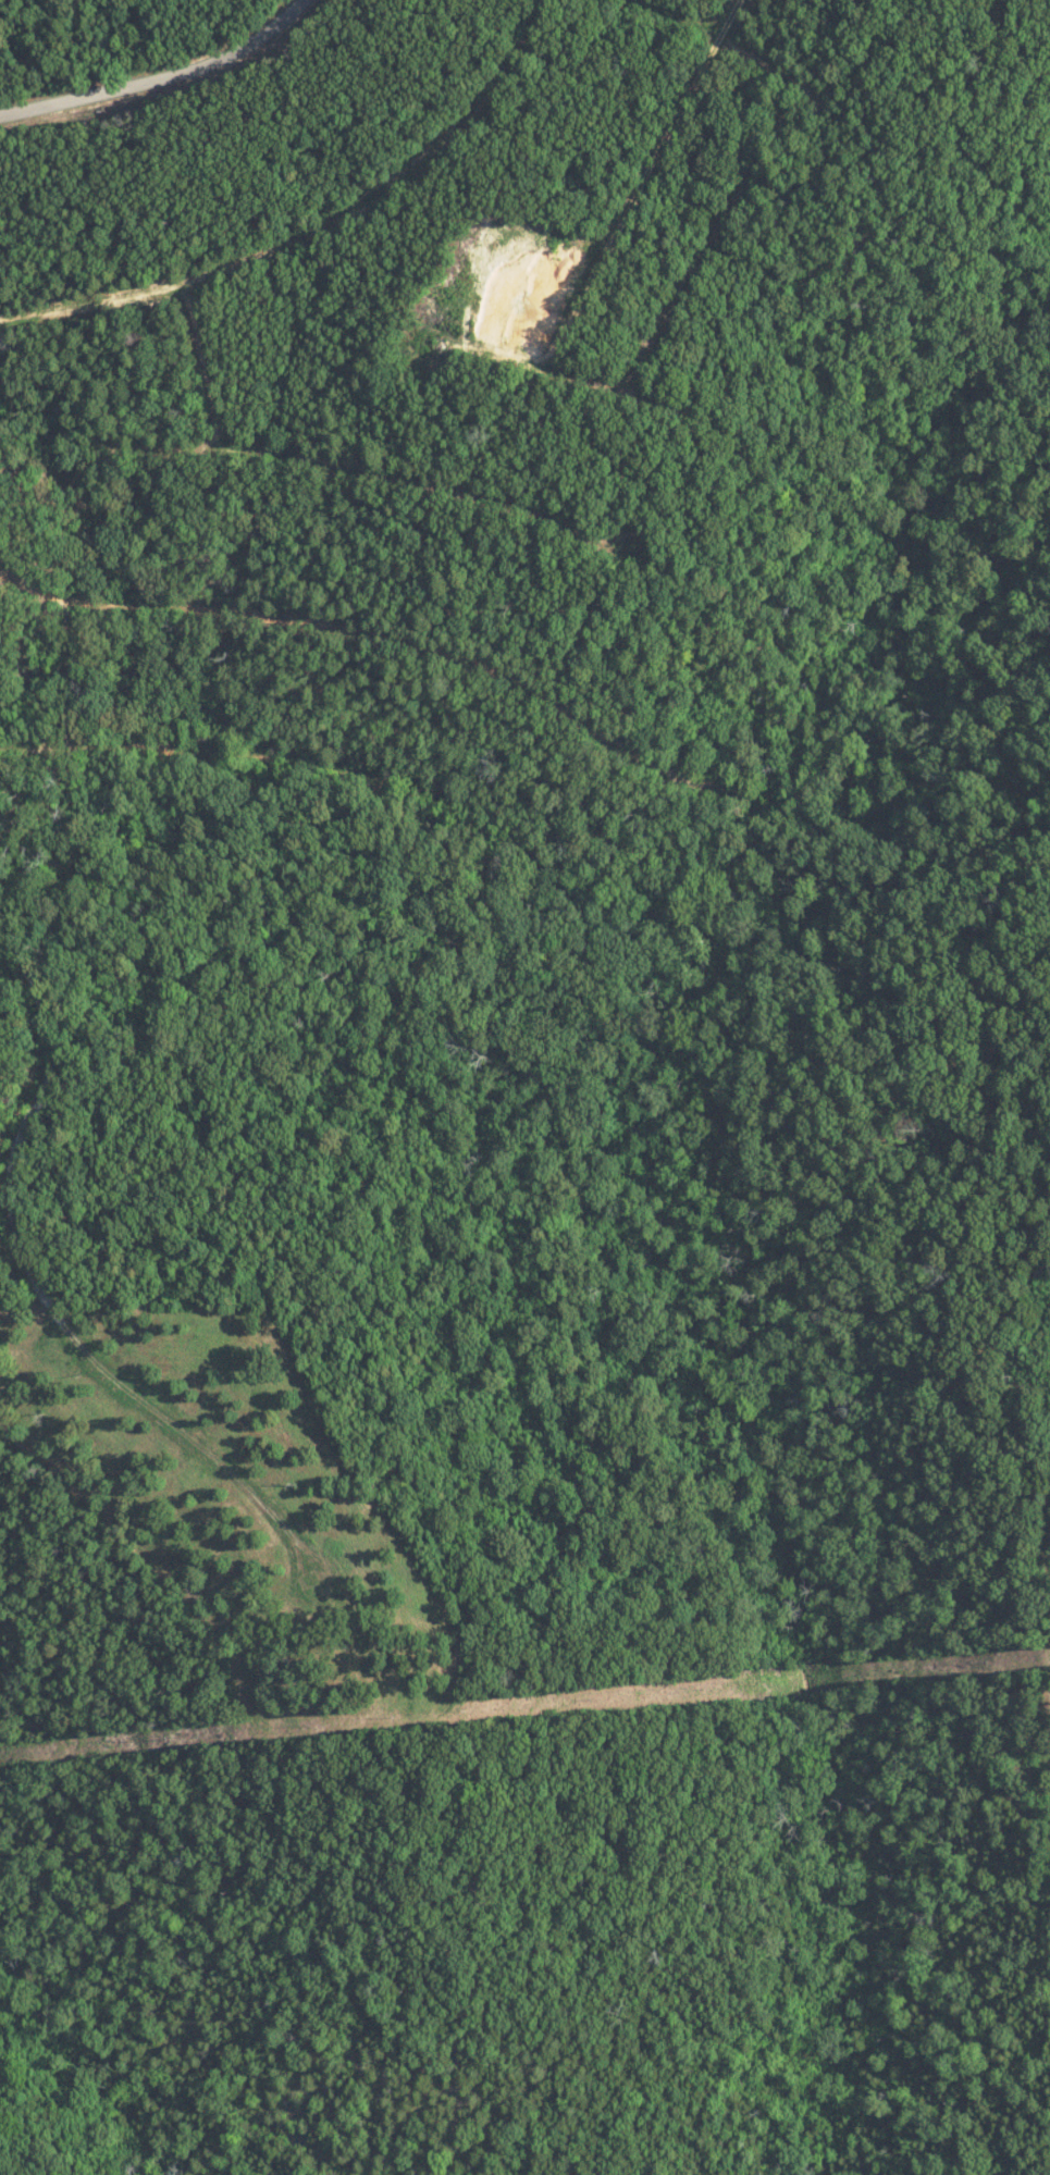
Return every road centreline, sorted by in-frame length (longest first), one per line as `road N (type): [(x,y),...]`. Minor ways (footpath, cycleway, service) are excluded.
road 1 (residential): [(0,115),(215,60),(297,0)]

